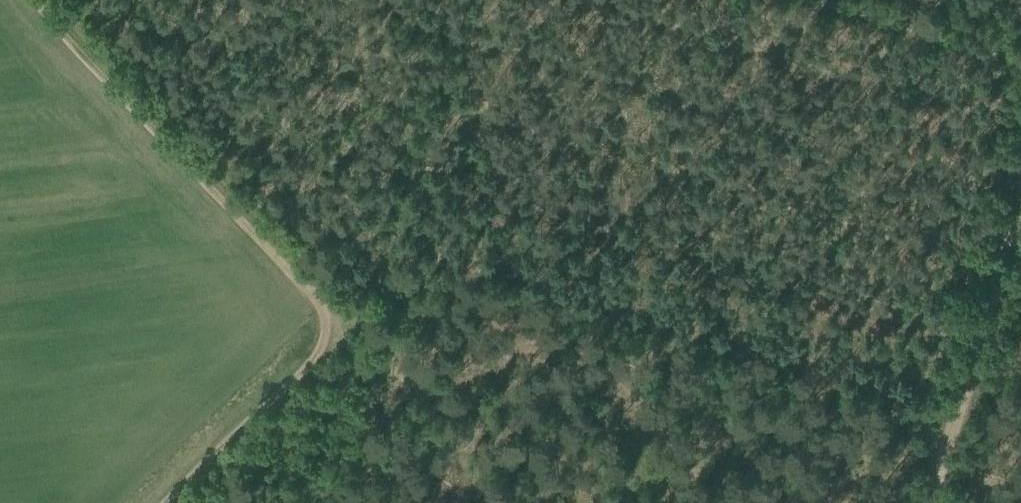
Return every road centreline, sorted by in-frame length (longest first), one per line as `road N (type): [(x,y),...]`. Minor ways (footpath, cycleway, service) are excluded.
road 1 (track): [(43,0),(93,63),(323,305),(328,334)]
road 2 (track): [(469,0),(366,314)]
road 3 (track): [(928,502),(1020,207)]
road 4 (track): [(753,0),(1020,79)]
road 5 (track): [(328,334),(318,355),(168,502)]
road 6 (track): [(366,314),(307,502)]

